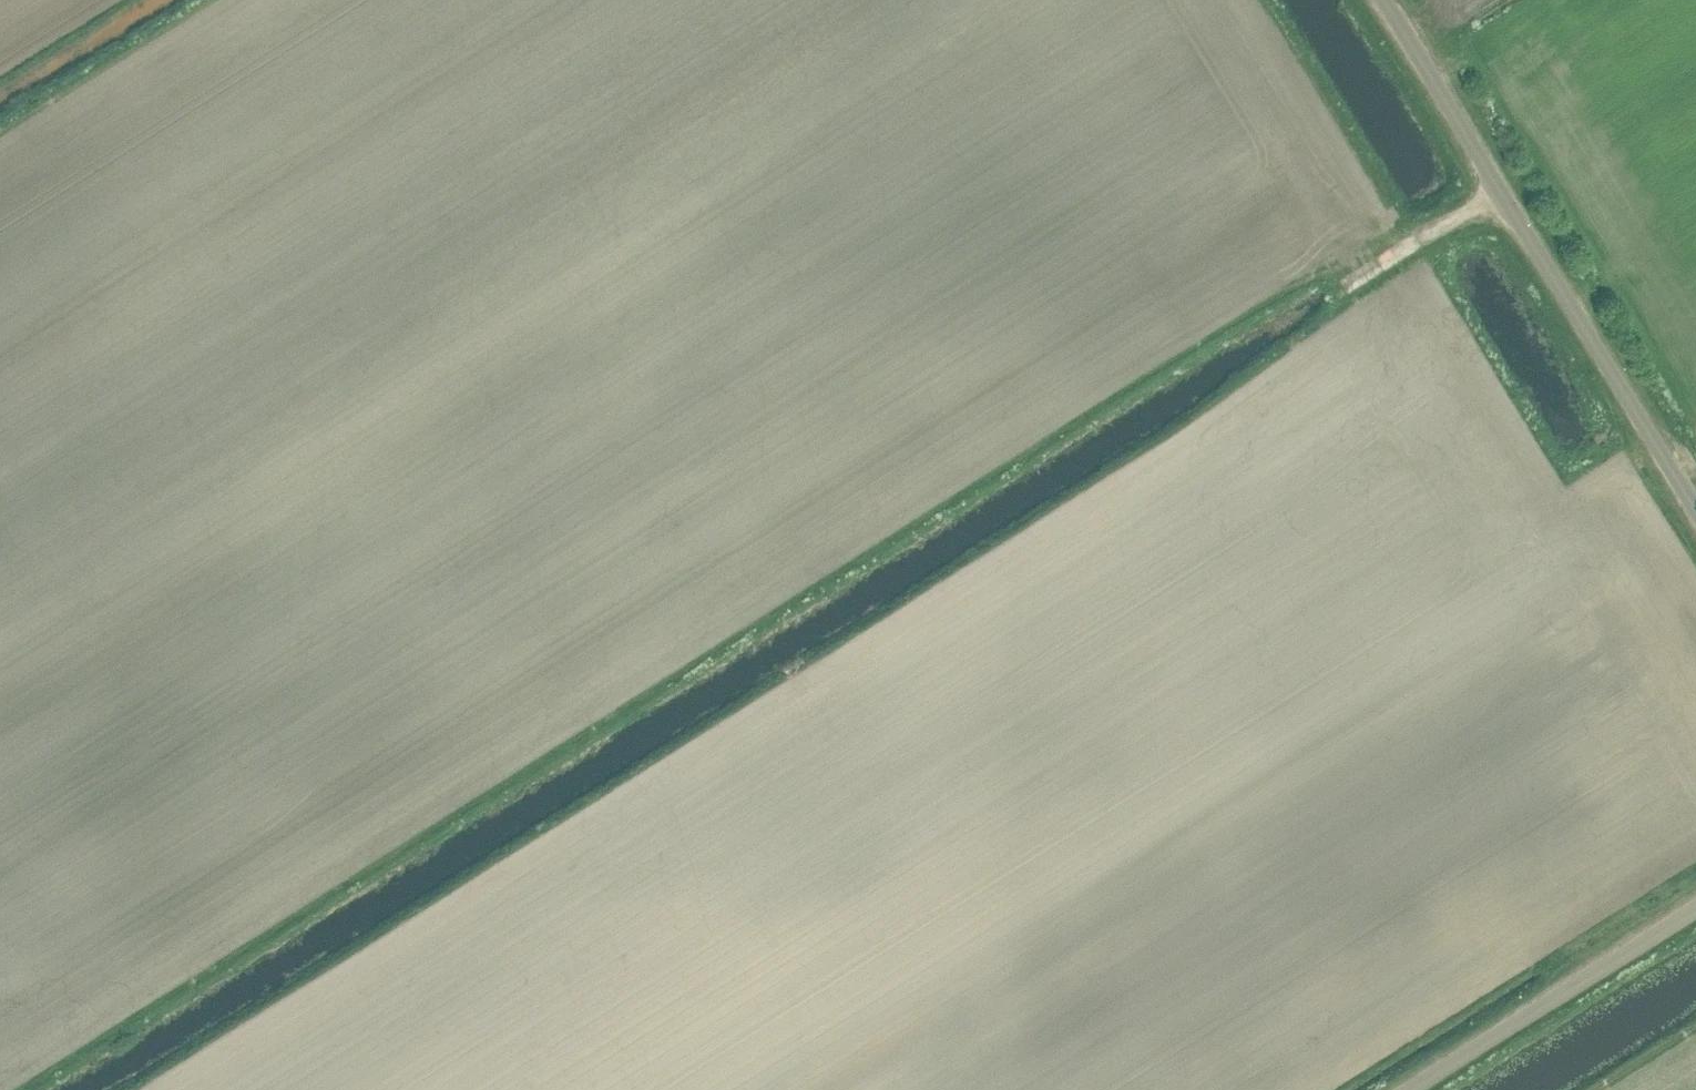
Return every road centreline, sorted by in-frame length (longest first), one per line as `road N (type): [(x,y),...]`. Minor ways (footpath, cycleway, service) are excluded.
road 1 (unclassified): [(1695,506),(1385,0)]
road 2 (unclassified): [(1402,1089),(1695,905)]

